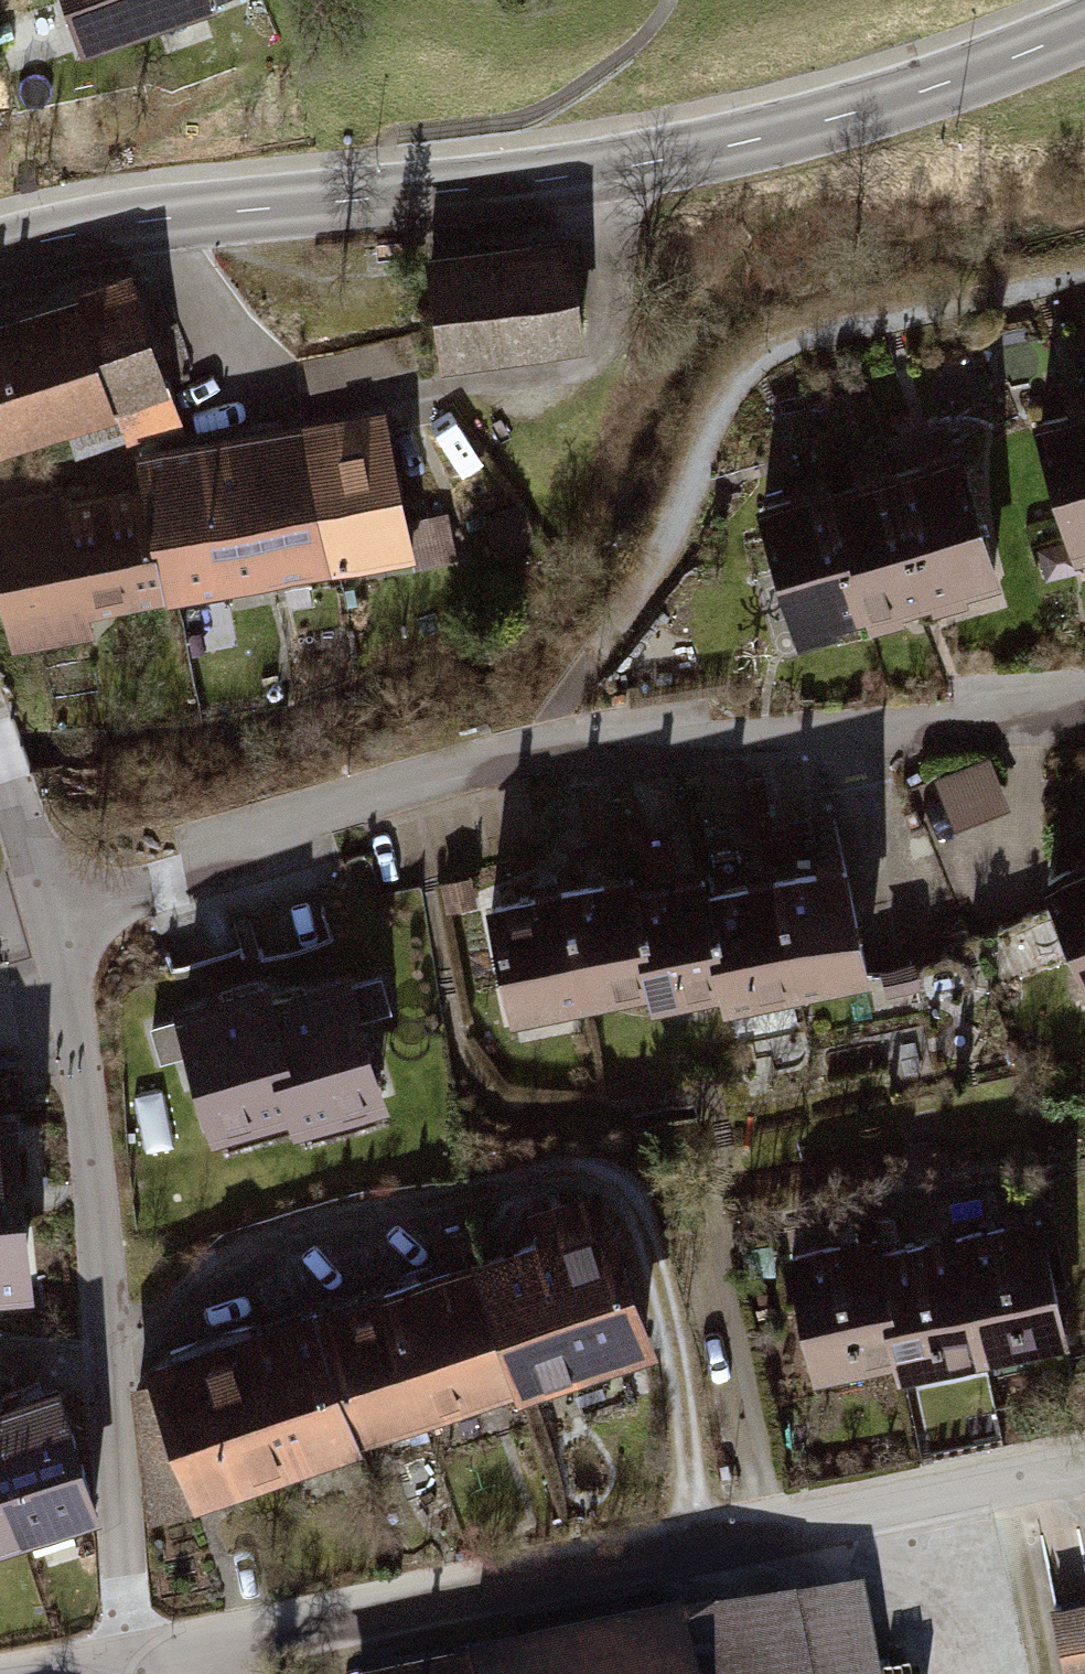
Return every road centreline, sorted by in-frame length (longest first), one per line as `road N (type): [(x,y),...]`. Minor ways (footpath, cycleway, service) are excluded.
road 1 (secondary): [(0,253),(192,213),(513,183),(645,161),(930,87),(1084,25)]
road 2 (residential): [(70,927),(525,764),(1084,706)]
road 3 (residential): [(1084,1463),(144,1668)]
road 4 (residential): [(70,927),(118,1337),(144,1668)]
road 5 (residential): [(0,745),(70,927)]

